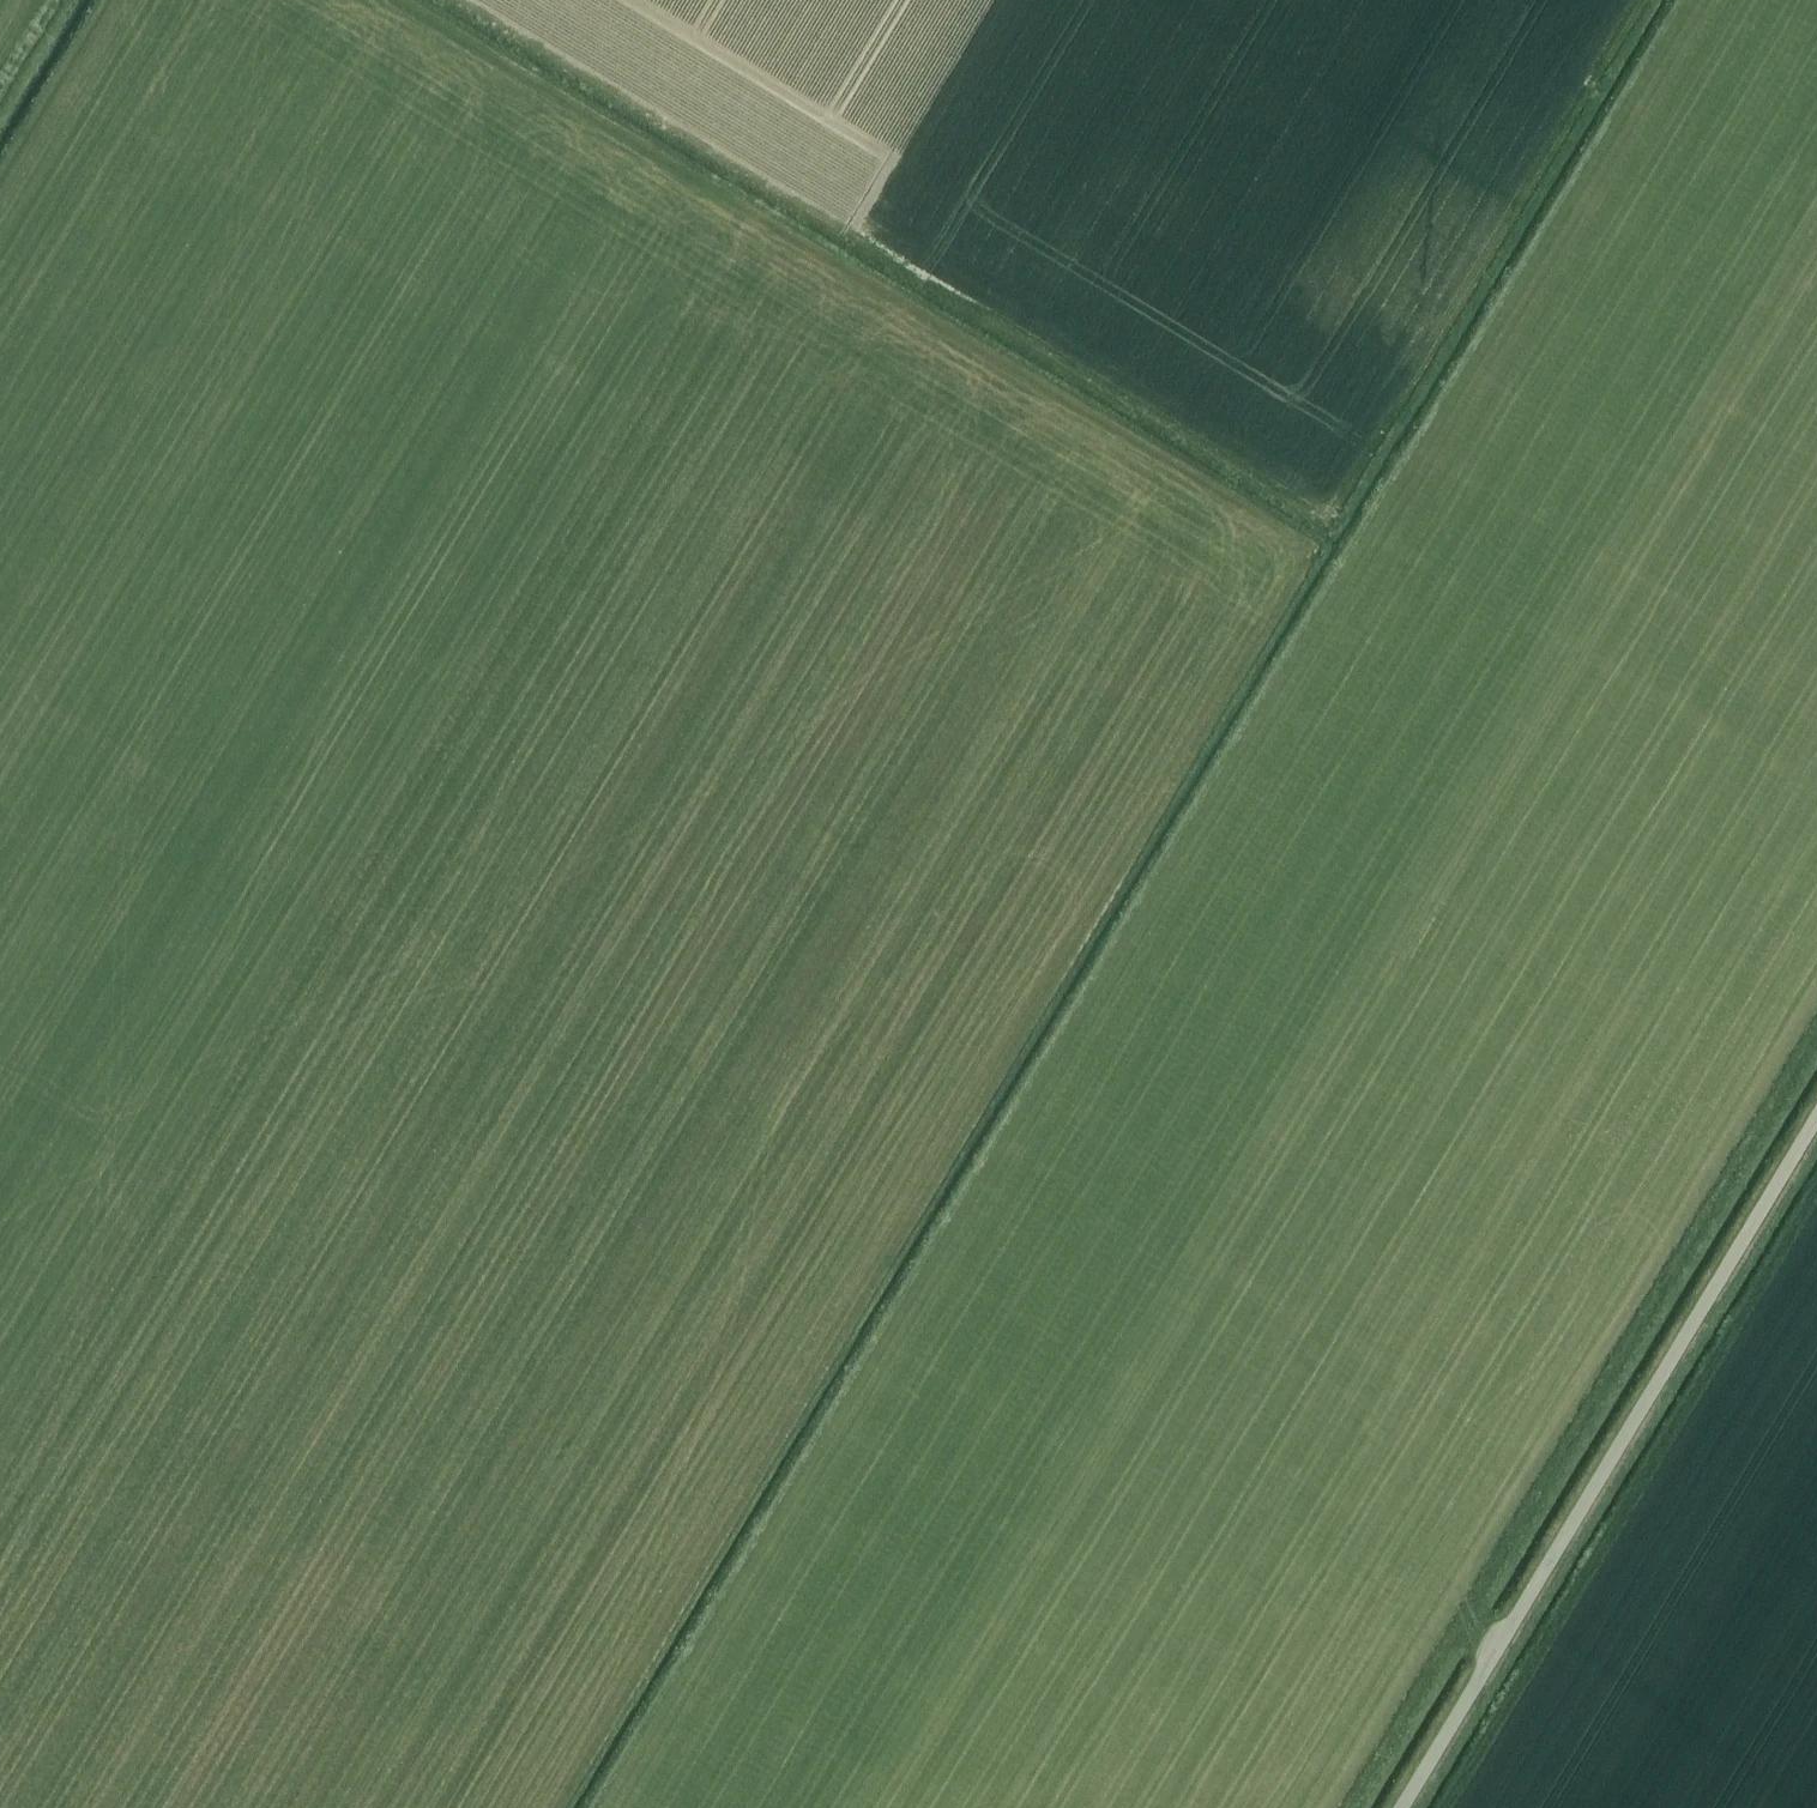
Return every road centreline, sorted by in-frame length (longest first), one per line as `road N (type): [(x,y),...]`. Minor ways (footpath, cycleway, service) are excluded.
road 1 (unclassified): [(1394,1807),(1816,1103)]

